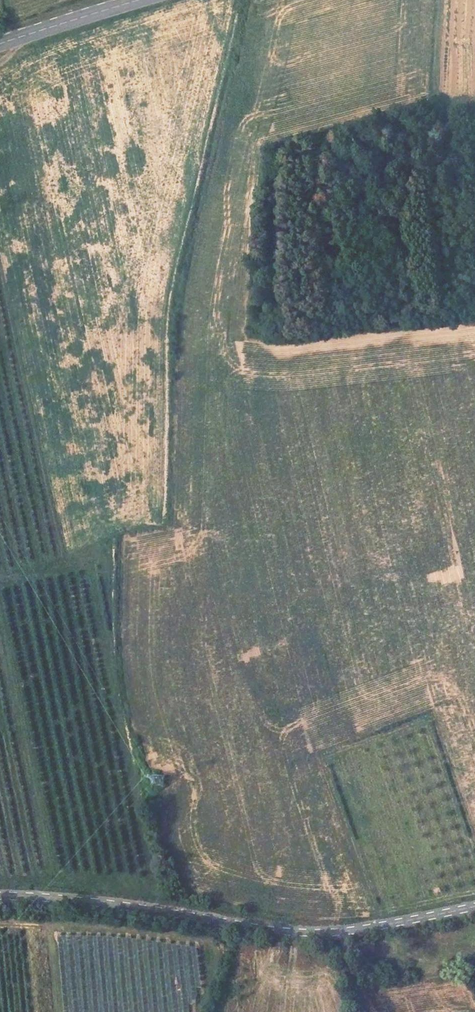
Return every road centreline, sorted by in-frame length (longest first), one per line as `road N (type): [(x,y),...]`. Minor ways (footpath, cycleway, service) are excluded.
road 1 (tertiary): [(474,905),(346,933),(0,896)]
road 2 (track): [(346,933),(363,994),(468,982),(474,996)]
road 3 (secondary): [(0,44),(140,0)]

